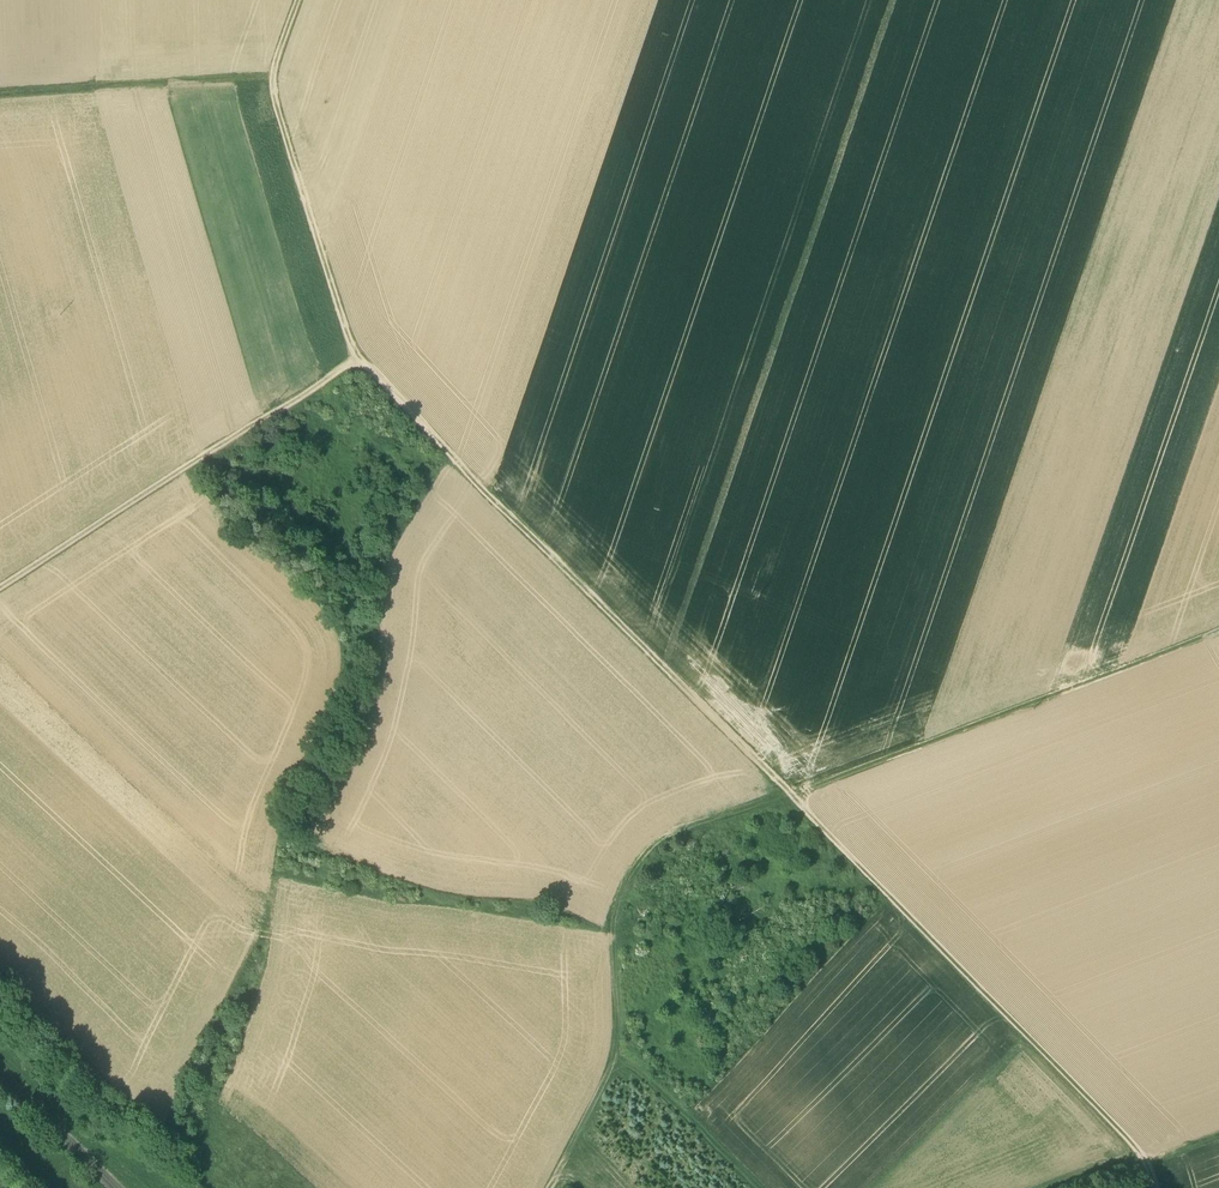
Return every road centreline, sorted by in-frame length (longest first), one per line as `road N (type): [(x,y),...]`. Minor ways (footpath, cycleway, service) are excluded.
road 1 (track): [(299,0),(273,73),(274,96),(356,361),(794,794),(1218,633)]
road 2 (track): [(1158,1187),(1130,1137),(794,794),(676,833),(629,884),(614,940),(619,1045),(551,1187)]
road 3 (track): [(0,589),(356,361)]
road 4 (track): [(274,78),(0,95)]
road 5 (track): [(619,1040),(772,1187)]

